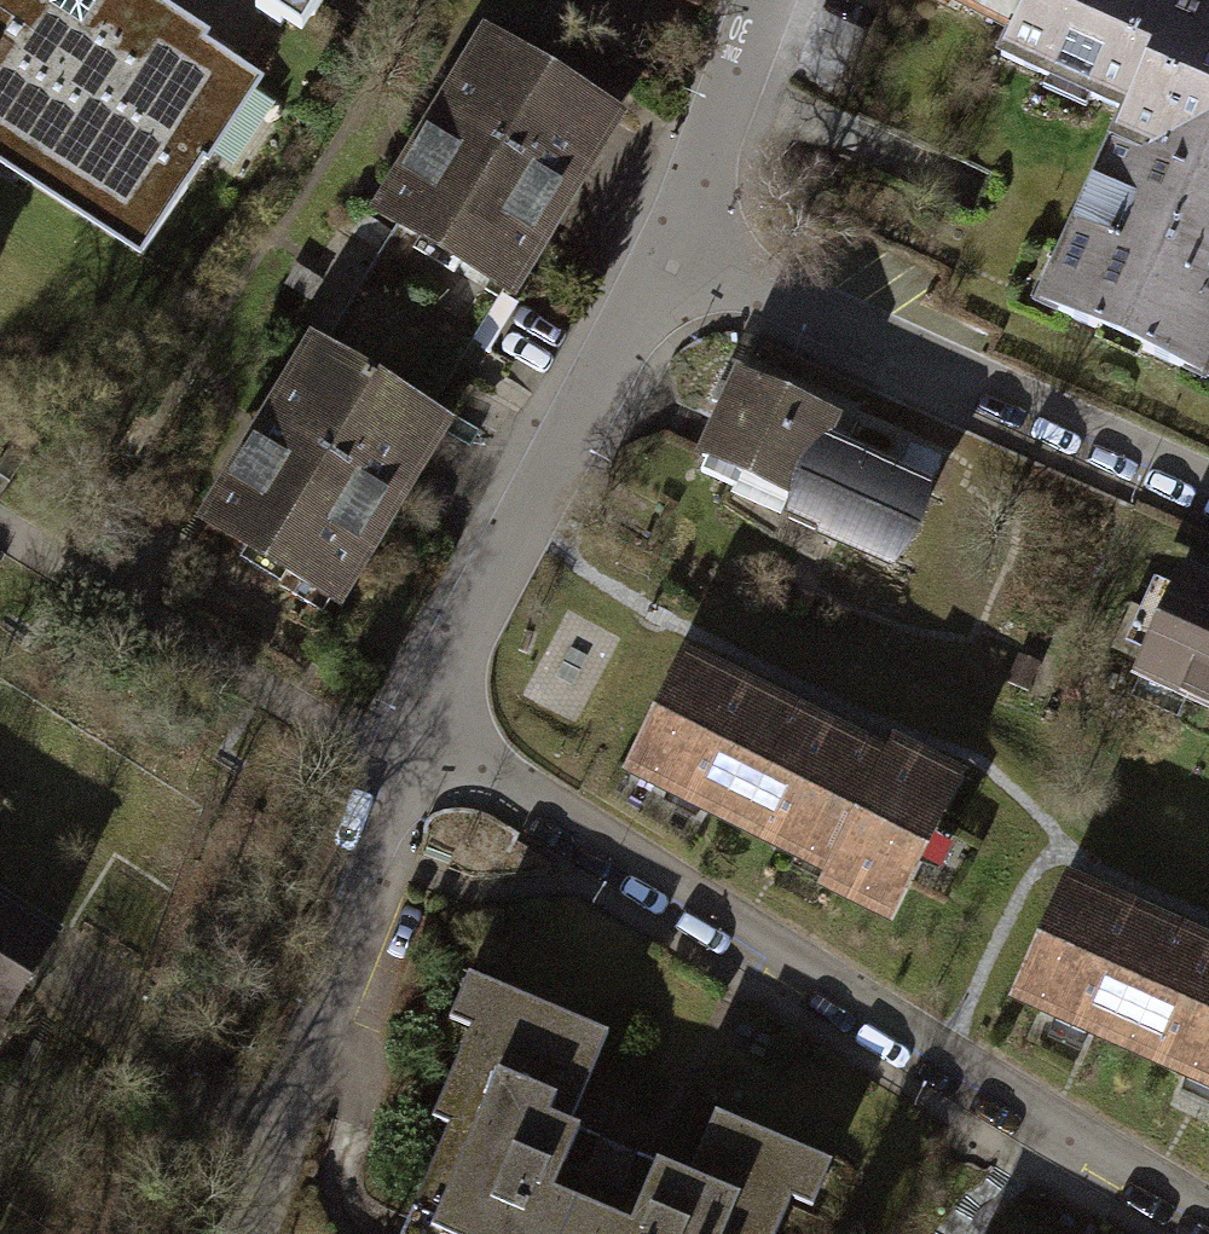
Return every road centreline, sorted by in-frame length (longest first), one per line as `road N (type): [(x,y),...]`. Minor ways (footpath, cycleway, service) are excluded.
road 1 (residential): [(420,749),(511,791),(1208,1203)]
road 2 (residential): [(678,245),(1208,485)]
road 3 (residential): [(678,245),(521,528),(420,749)]
road 4 (residential): [(420,749),(272,1094),(230,1233)]
road 5 (residential): [(763,0),(678,245)]

